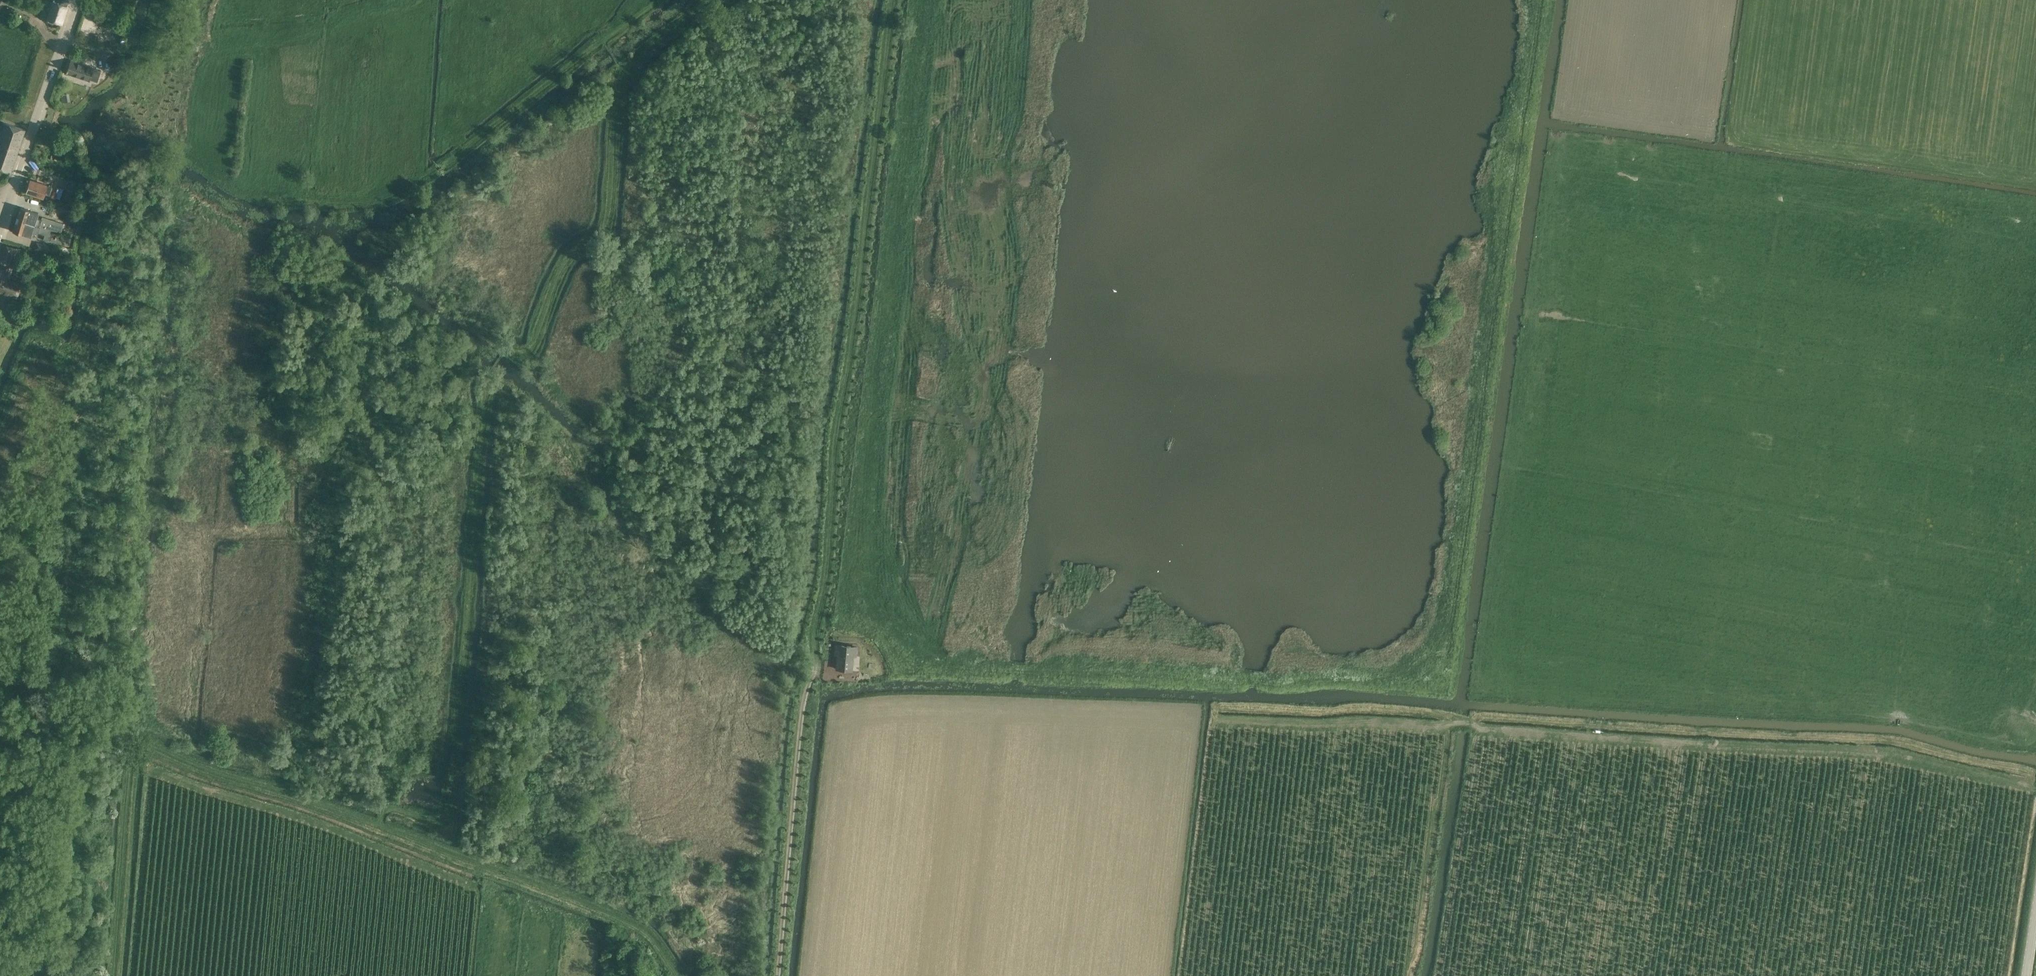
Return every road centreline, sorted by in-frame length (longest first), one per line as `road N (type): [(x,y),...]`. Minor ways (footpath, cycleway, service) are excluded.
road 1 (tertiary): [(9,200),(75,0)]

